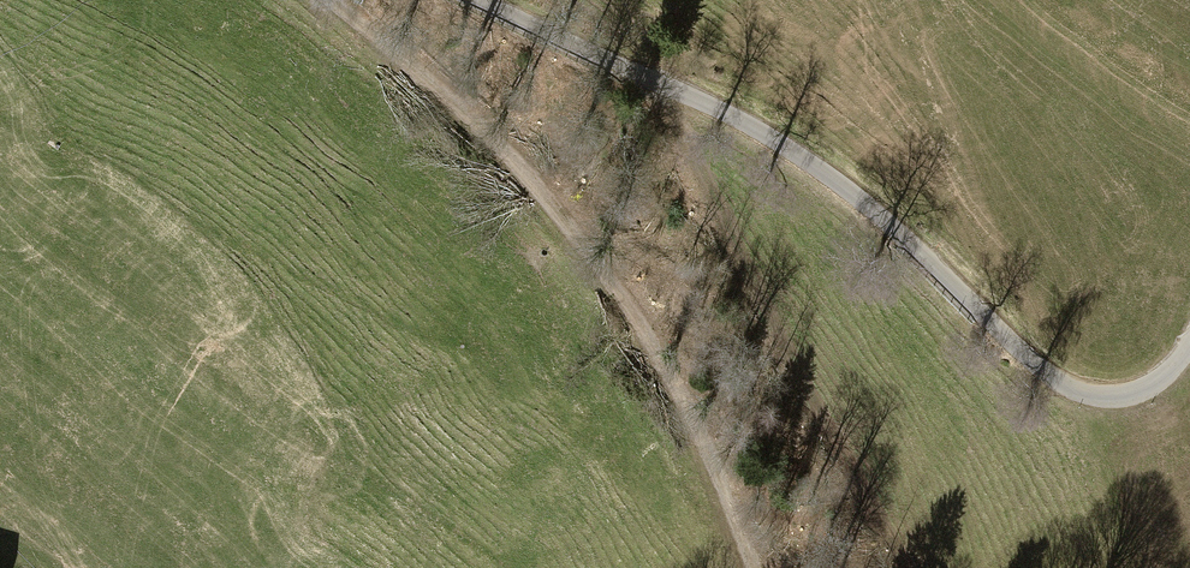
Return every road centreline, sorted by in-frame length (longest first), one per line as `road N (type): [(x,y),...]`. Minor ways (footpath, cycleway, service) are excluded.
road 1 (unclassified): [(483,0),(791,150),(869,207),(1069,388),(1097,396),(1139,390),(1162,377),(1189,343)]
road 2 (track): [(330,0),(512,160),(586,249),(677,387),(754,567)]

